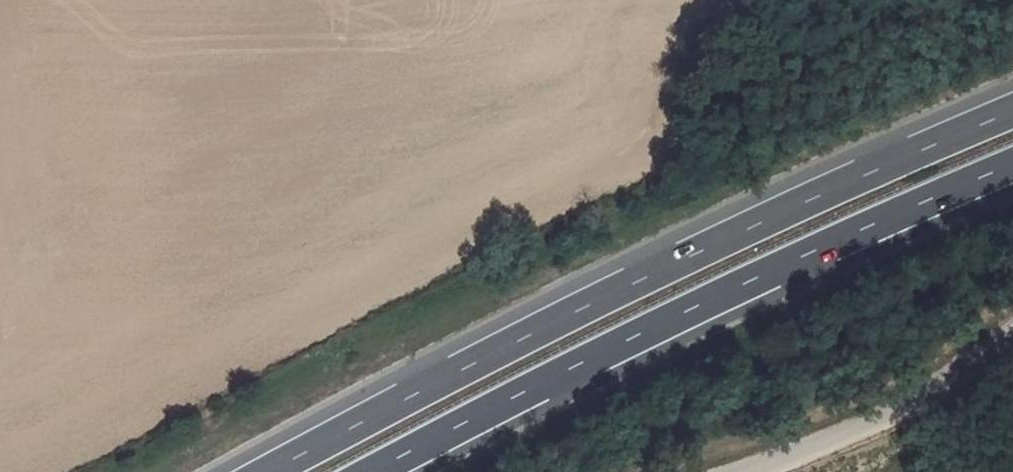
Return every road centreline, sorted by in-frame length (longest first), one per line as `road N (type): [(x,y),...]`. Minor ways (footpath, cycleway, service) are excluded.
road 1 (trunk): [(1012,111),(712,246),(278,471)]
road 2 (trunk): [(379,471),(735,287),(1012,168)]
road 3 (unclassified): [(1012,344),(895,419),(733,471)]

